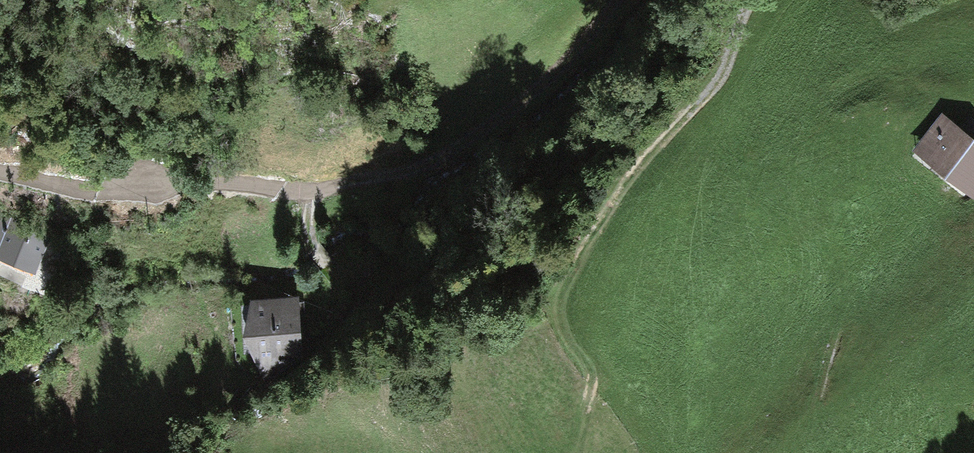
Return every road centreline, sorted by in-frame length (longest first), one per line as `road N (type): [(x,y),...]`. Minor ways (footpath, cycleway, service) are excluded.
road 1 (track): [(751,0),(719,79),(626,187),(566,288),(563,319),(589,380),(572,452)]
road 2 (track): [(616,0),(553,74),(459,147),(425,167),(328,187),(310,202),(312,247),(336,282)]
road 3 (track): [(320,193),(177,183),(86,195)]

